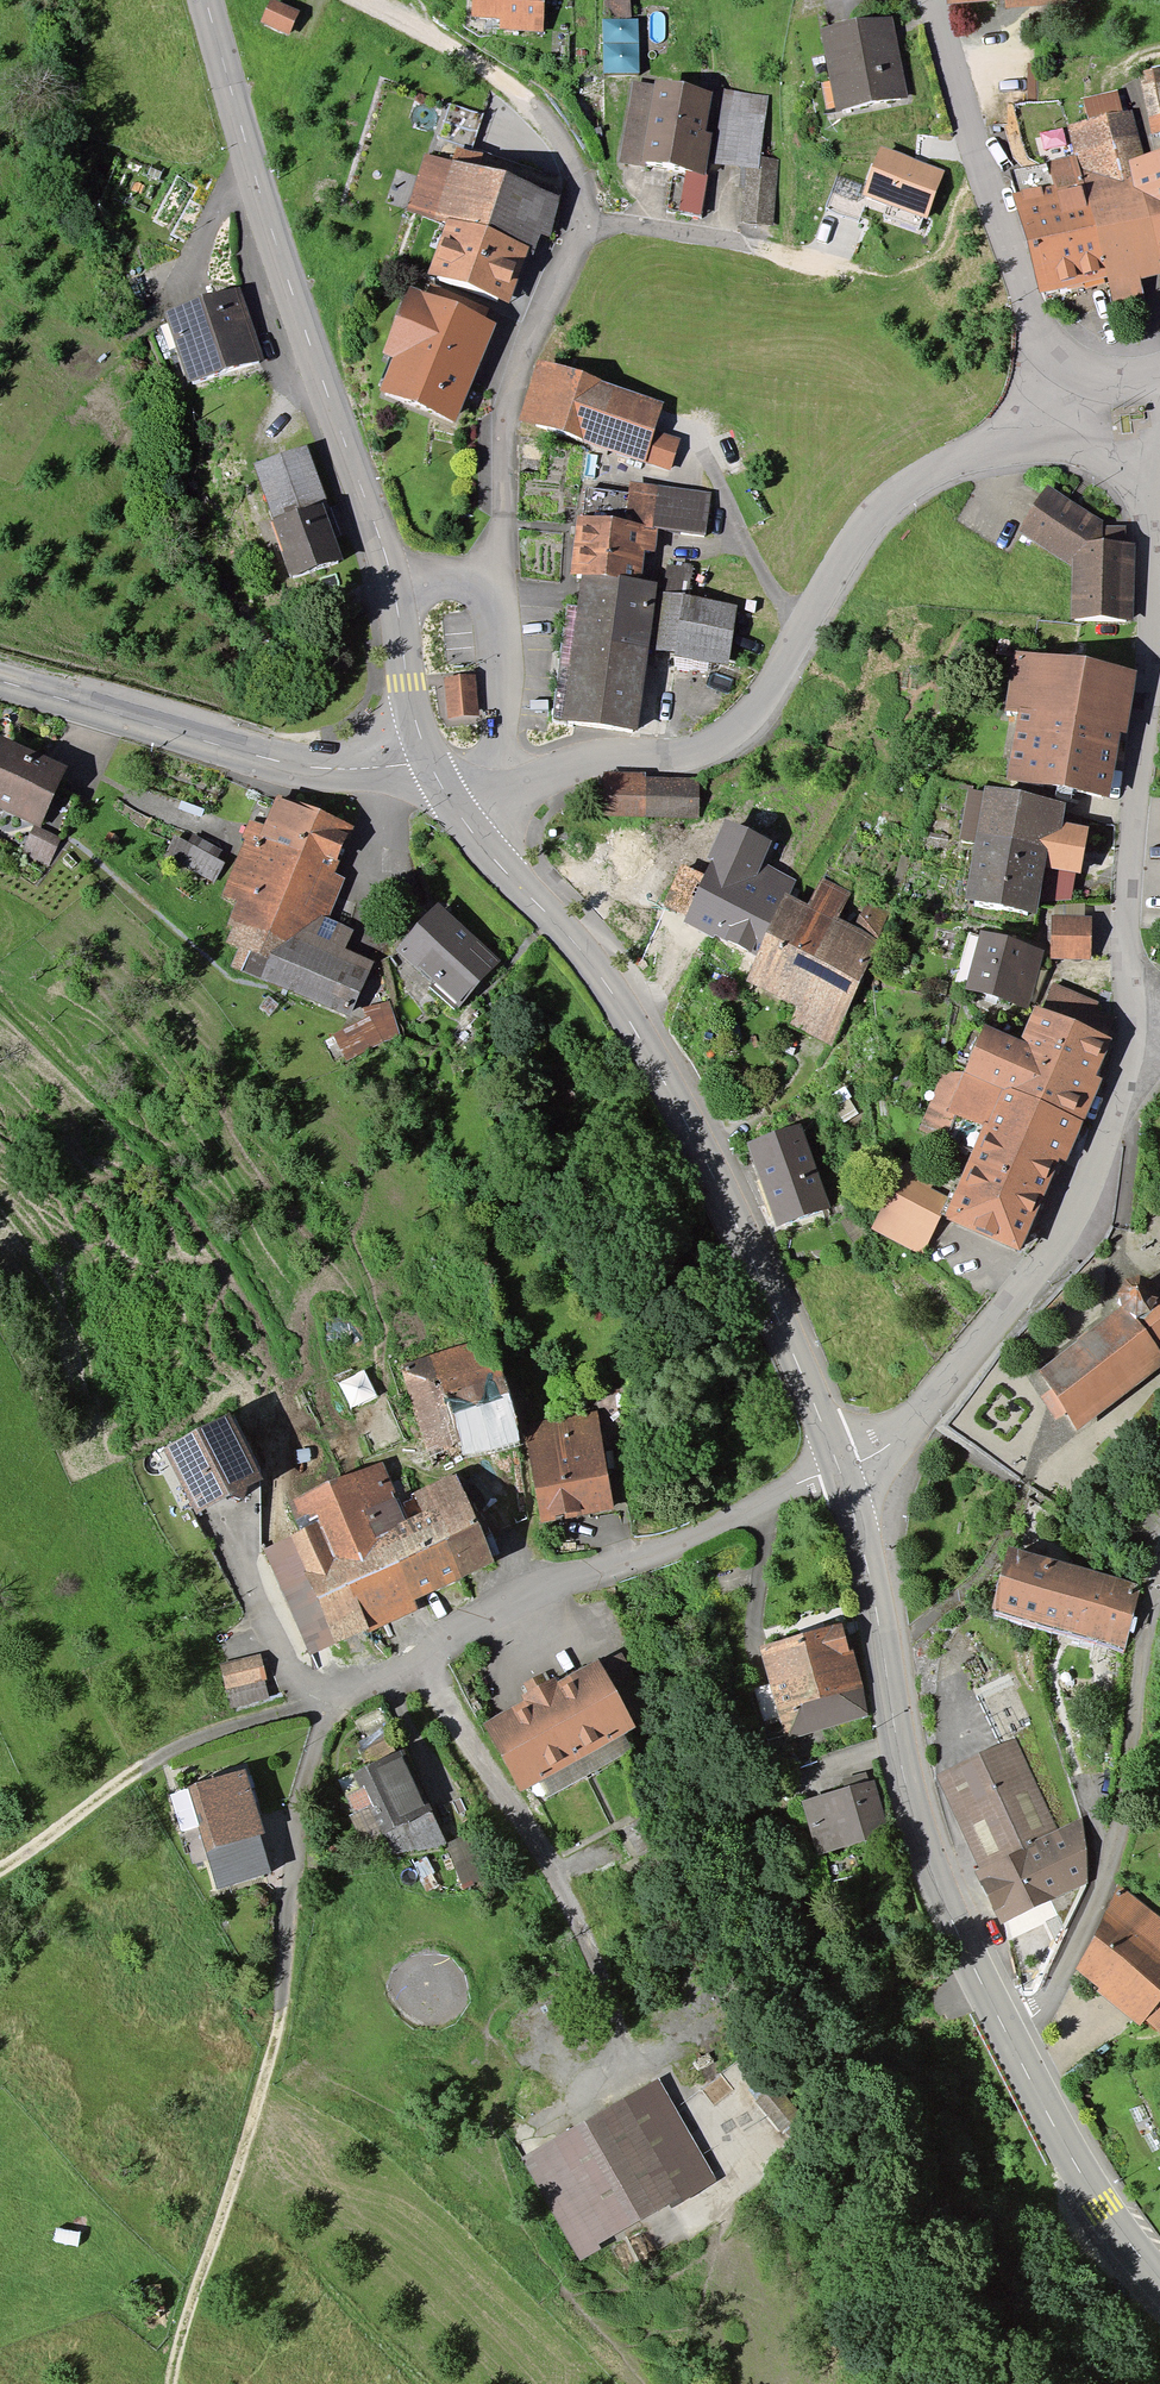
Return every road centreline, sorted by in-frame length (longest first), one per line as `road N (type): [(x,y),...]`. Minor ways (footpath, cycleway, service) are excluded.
road 1 (secondary): [(838,1467),(696,1142),(631,1025),(592,962),(459,813)]
road 2 (residential): [(508,794),(576,764),(712,744),(764,694),(876,512),(972,451),(1086,403)]
road 3 (residential): [(1153,1028),(1136,1001),(1126,925),(1155,553),(1141,482),(1086,403)]
road 4 (secondary): [(394,593),(256,196),(203,0)]
road 5 (secondary): [(1005,2033),(916,1845),(866,1569),(838,1467)]
road 6 (residential): [(838,1467),(632,1561),(489,1610),(332,1698)]
road 7 (residential): [(838,1467),(877,1453),(913,1420),(1056,1247),(1153,1028)]
road 8 (residential): [(535,107),(567,143),(581,186),(579,220),(507,404),(497,582)]
road 9 (residential): [(1005,2033),(1039,2013),(1058,1983),(1111,1861),(1146,1615),(1159,1592)]
road 10 (secondary): [(428,761),(324,769),(260,758),(0,684)]
road 11 (residential): [(1086,403),(1039,339),(932,0)]
road 12 (track): [(278,2013),(170,2383)]
road 13 (secondary): [(1159,2280),(1076,2164),(1005,2033)]
road 14 (track): [(984,182),(965,197),(945,250),(910,270),(876,276),(747,246)]
road 15 (residential): [(497,582),(508,794)]
road 16 (track): [(362,0),(476,63),(535,107)]
road 17 (track): [(332,1698),(194,1741),(143,1768)]
road 18 (track): [(0,1869),(143,1768)]
road 19 (secondary): [(428,761),(405,682),(394,593)]

